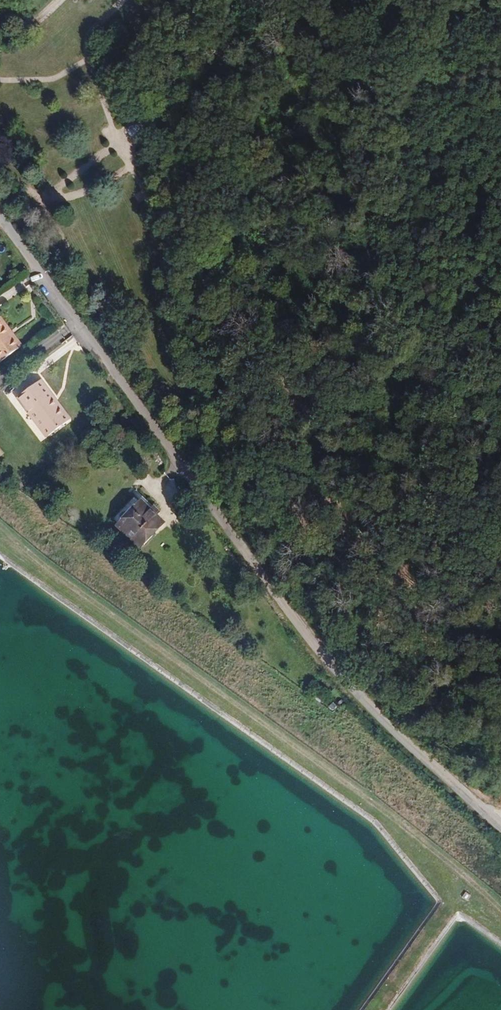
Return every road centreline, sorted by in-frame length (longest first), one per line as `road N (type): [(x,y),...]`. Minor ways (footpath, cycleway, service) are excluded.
road 1 (unclassified): [(0,221),(311,646),(500,831)]
road 2 (track): [(0,526),(426,841),(500,910)]

